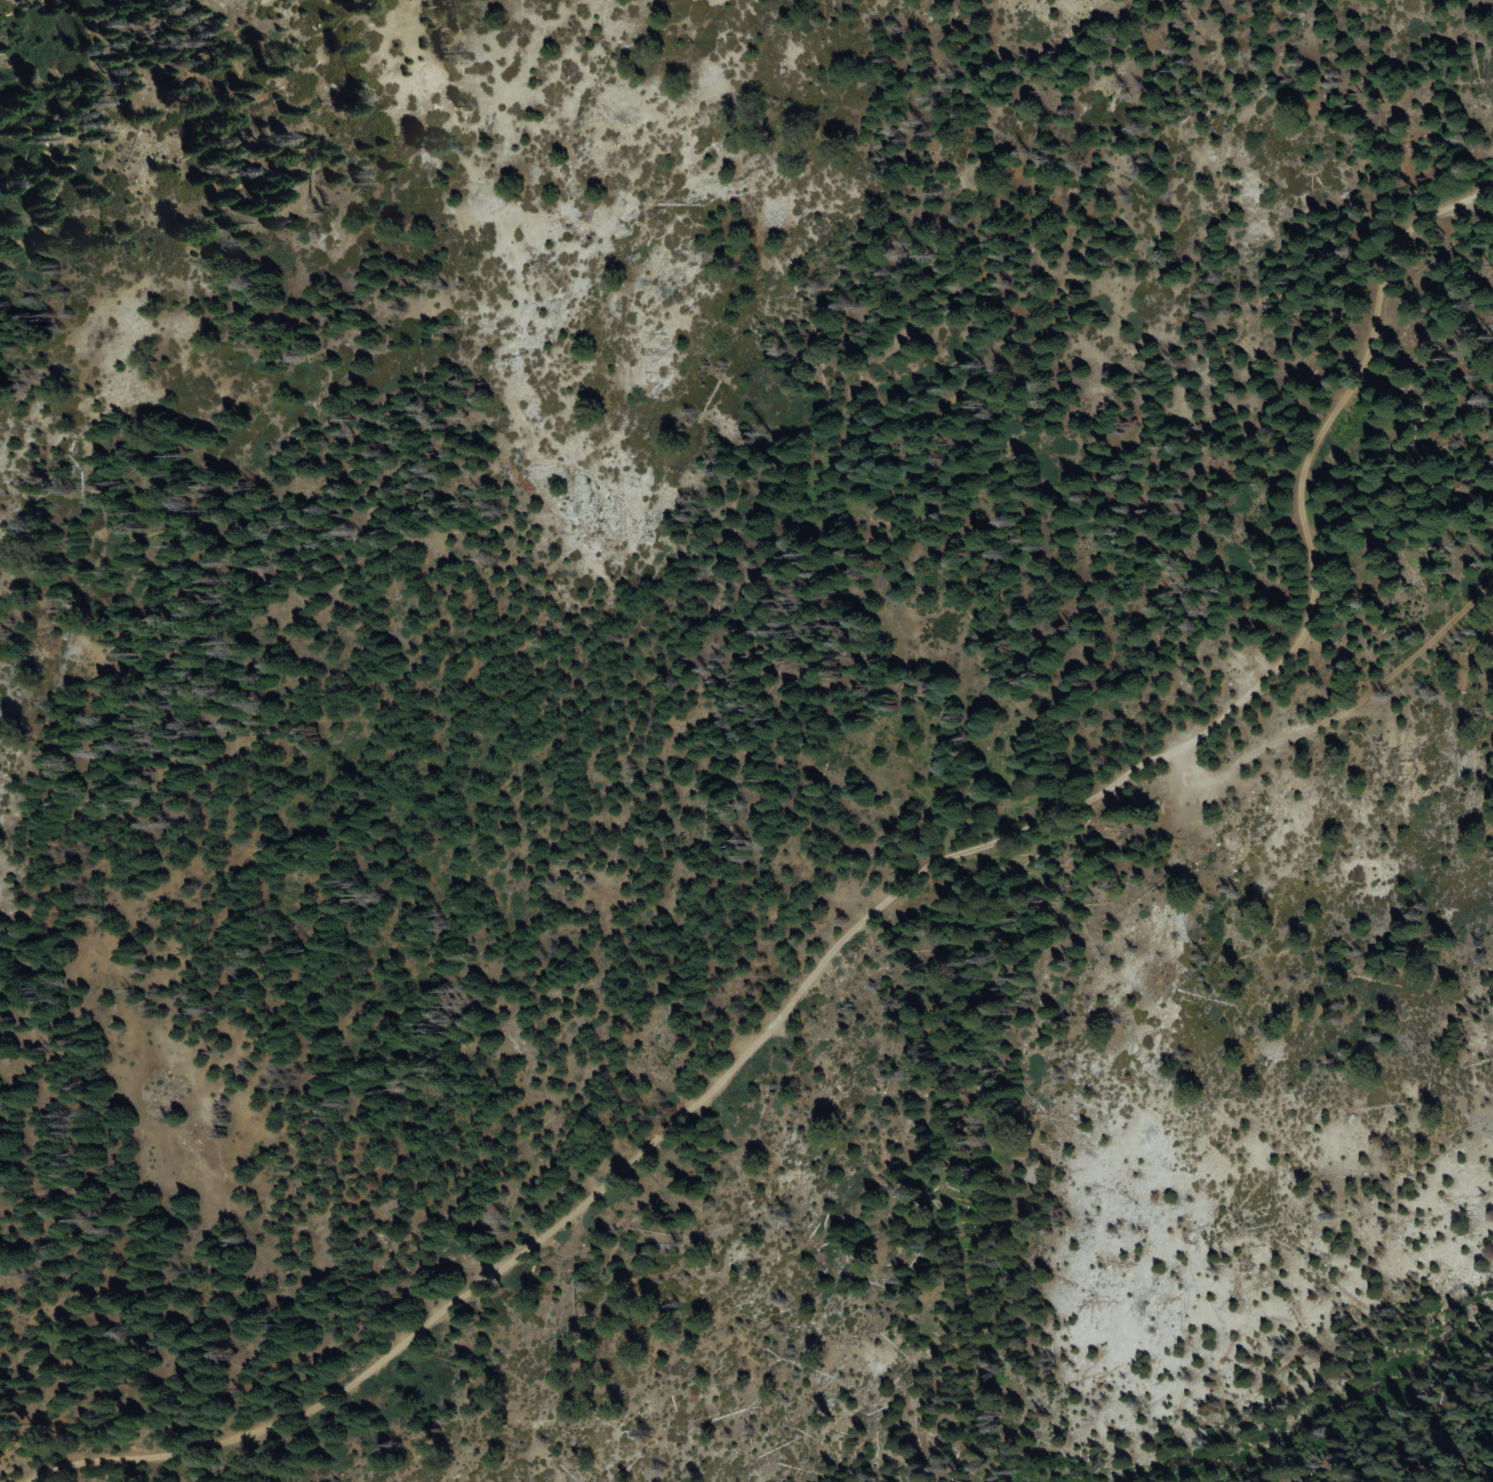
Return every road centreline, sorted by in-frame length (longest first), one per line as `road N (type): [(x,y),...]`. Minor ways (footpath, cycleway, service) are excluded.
road 1 (track): [(1492,186),(1418,230),(1390,264),(1376,348),(1322,423),(1307,467),(1307,618),(1284,660),(1179,750),(1066,812),(917,878),(838,945),(739,1064),(597,1192),(314,1409),(183,1453),(96,1457),(34,1481)]
road 2 (track): [(1179,750),(1301,758),(1462,638),(1492,570)]

